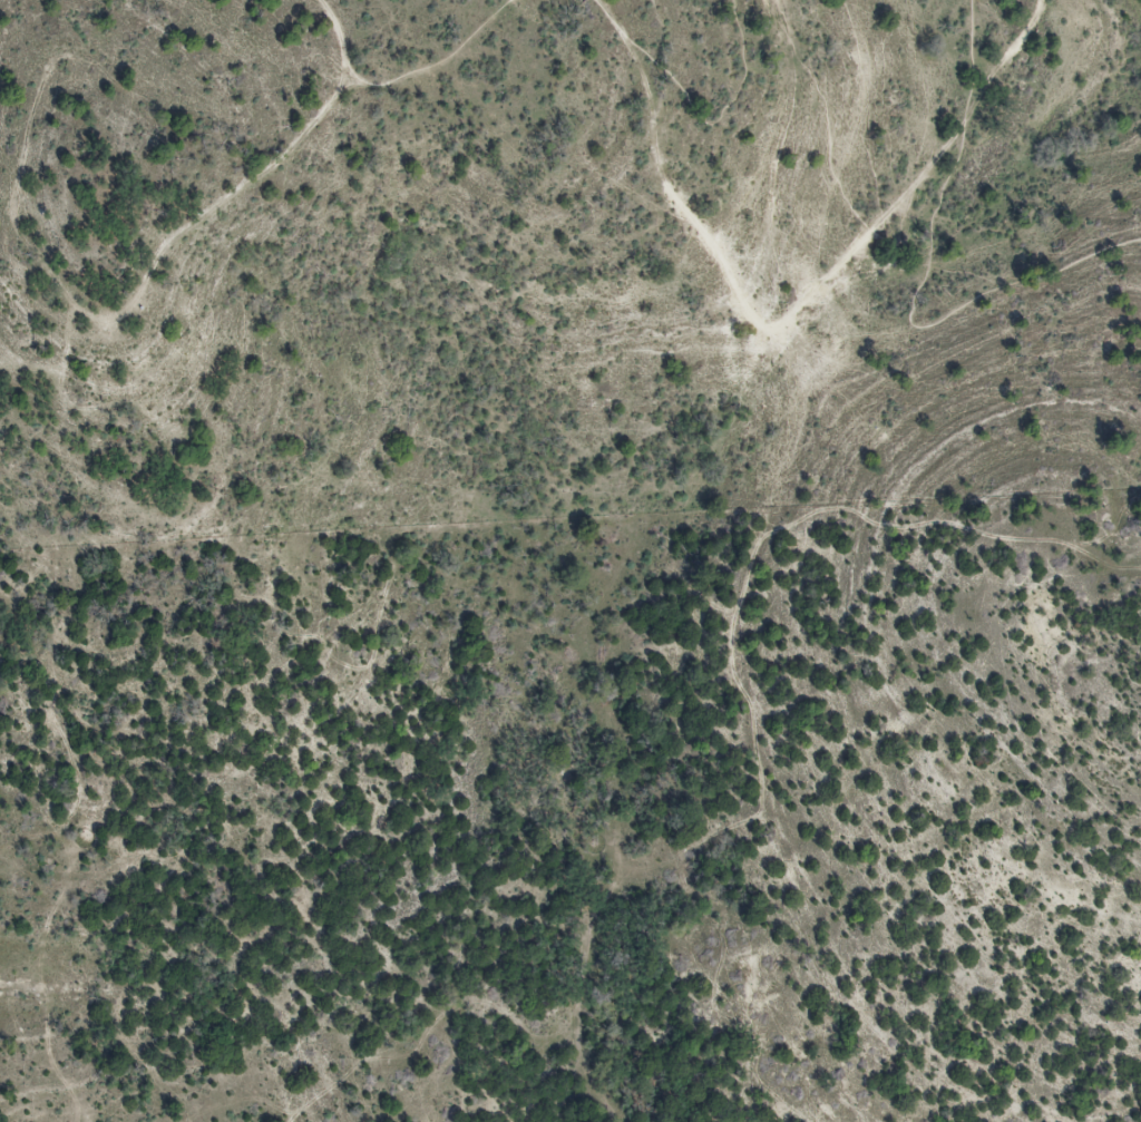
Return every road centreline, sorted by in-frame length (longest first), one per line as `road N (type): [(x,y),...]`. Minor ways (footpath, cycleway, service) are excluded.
road 1 (track): [(620,35),(655,106),(699,230),(767,333),(820,297),(909,195),(1034,21),(1039,0)]

